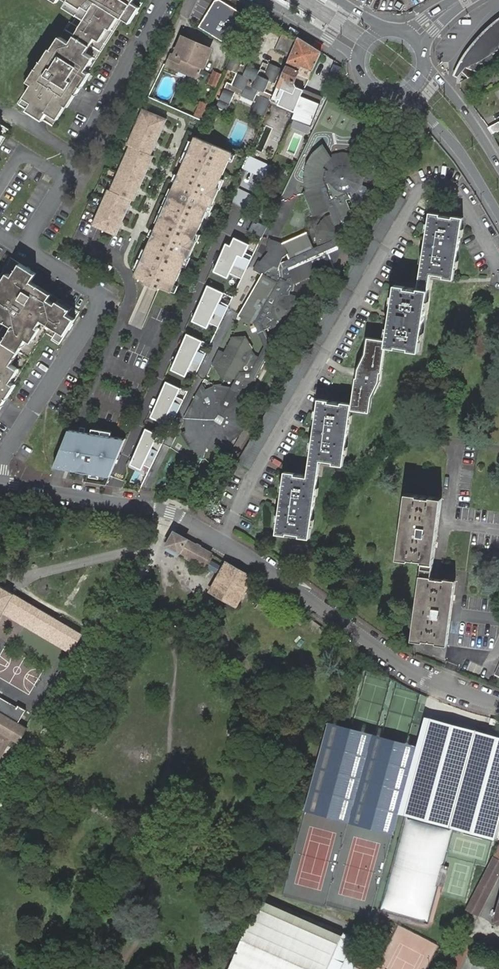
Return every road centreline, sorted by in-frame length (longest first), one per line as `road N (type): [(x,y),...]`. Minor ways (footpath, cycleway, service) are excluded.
road 1 (residential): [(224,538),(417,205)]
road 2 (residential): [(0,481),(1,467),(102,296),(23,246)]
road 3 (residential): [(440,685),(224,538)]
road 4 (residential): [(224,538),(134,504),(0,481)]
road 5 (residential): [(66,177),(160,0)]
road 6 (secondary): [(399,94),(455,145),(498,216)]
road 7 (secondary): [(498,166),(424,59)]

